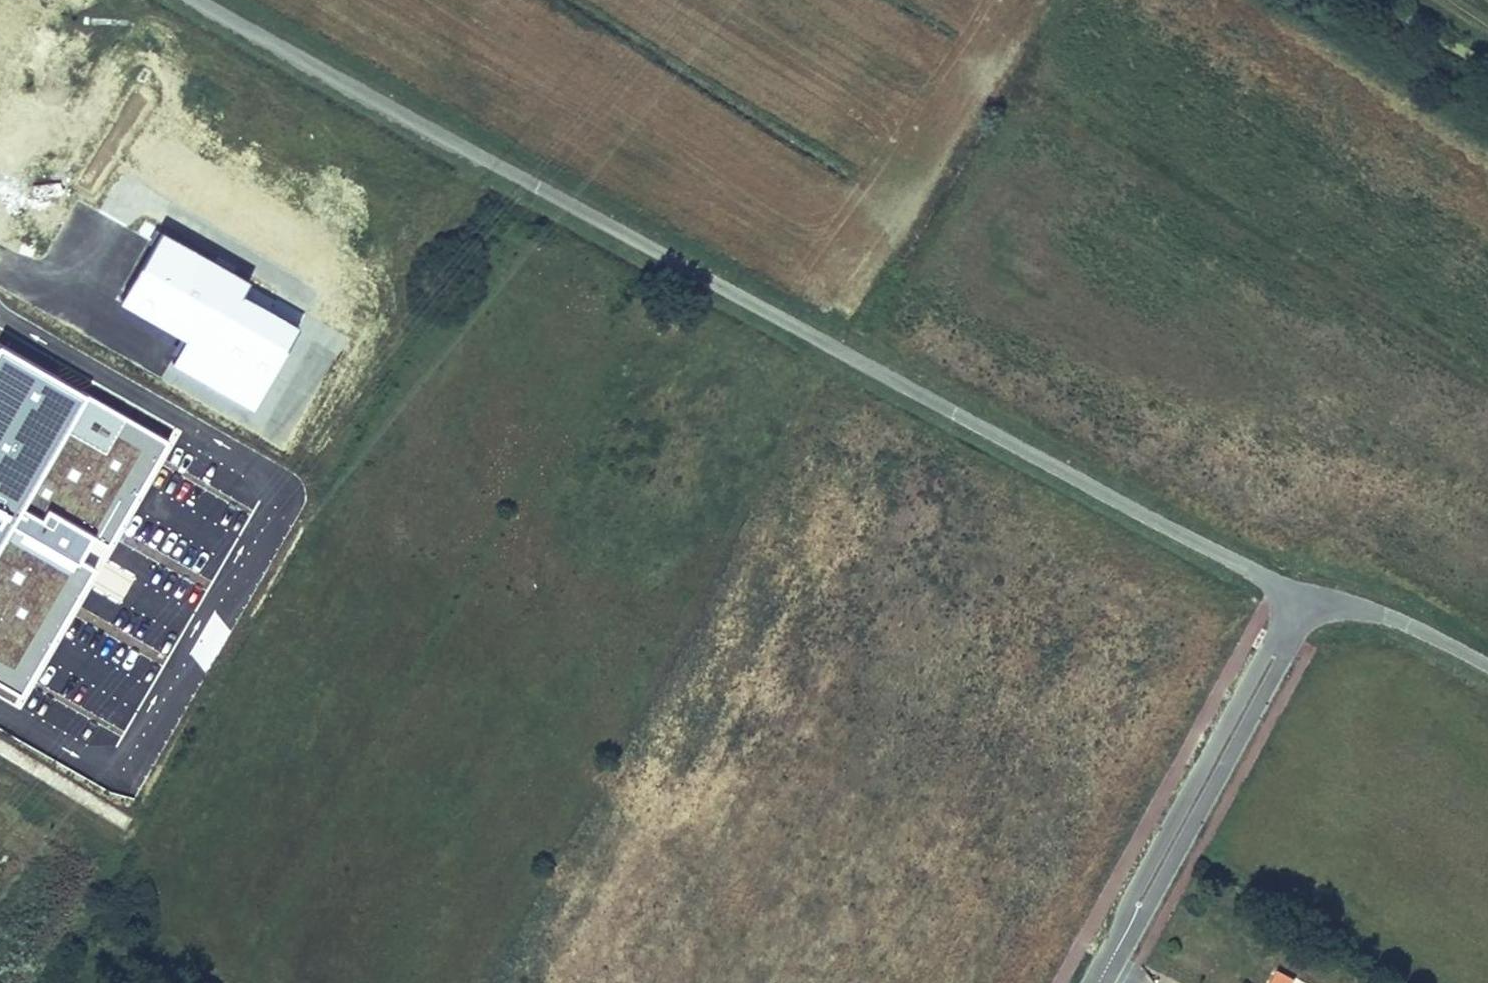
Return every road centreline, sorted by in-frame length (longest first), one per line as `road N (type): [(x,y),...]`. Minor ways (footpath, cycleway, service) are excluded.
road 1 (unclassified): [(1317,623),(1263,580),(190,0)]
road 2 (unclassified): [(1317,623),(1282,652),(1262,684),(1100,982)]
road 3 (unclassified): [(1487,668),(1379,619),(1317,623)]

